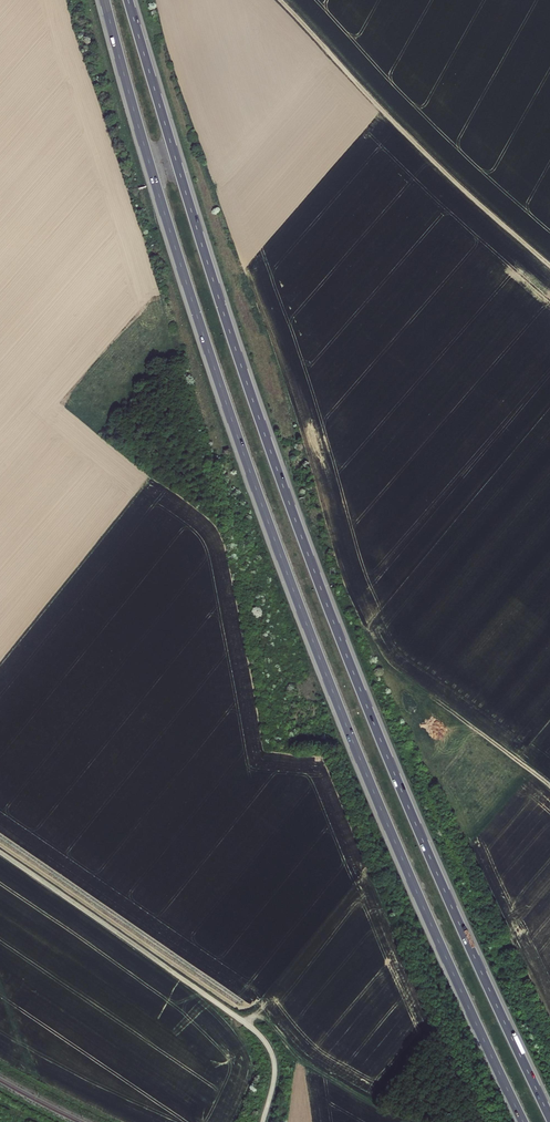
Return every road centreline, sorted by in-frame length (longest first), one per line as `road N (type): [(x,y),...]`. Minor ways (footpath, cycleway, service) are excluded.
road 1 (motorway): [(104,0),(185,280),(287,574),(414,886),(523,1121)]
road 2 (motorway): [(549,1118),(444,889),(319,585),(224,314),(128,0)]
road 3 (track): [(0,852),(259,1033),(275,1068),(263,1121)]
road 4 (track): [(280,0),(383,113),(549,268)]
road 5 (track): [(549,790),(428,699)]

